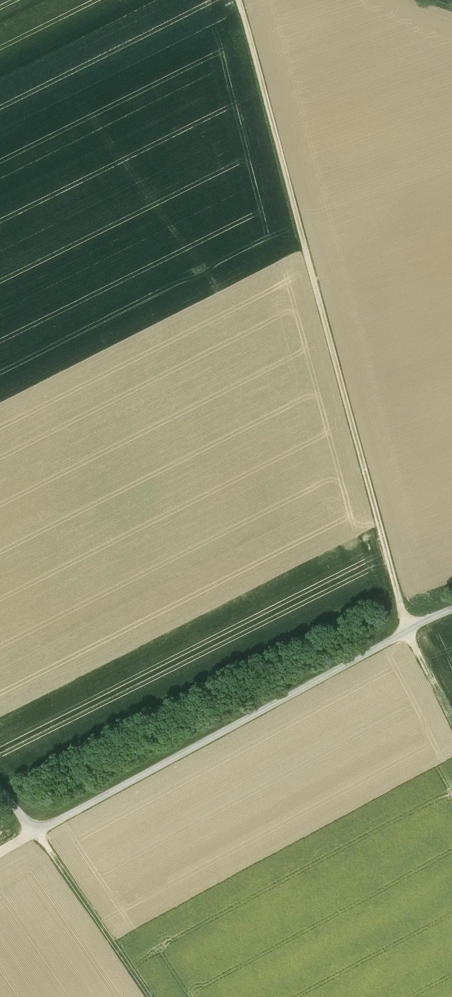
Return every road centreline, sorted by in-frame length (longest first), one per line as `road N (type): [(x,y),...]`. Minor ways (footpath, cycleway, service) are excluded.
road 1 (track): [(407,634),(239,0)]
road 2 (track): [(38,833),(451,615)]
road 3 (track): [(150,996),(38,833)]

